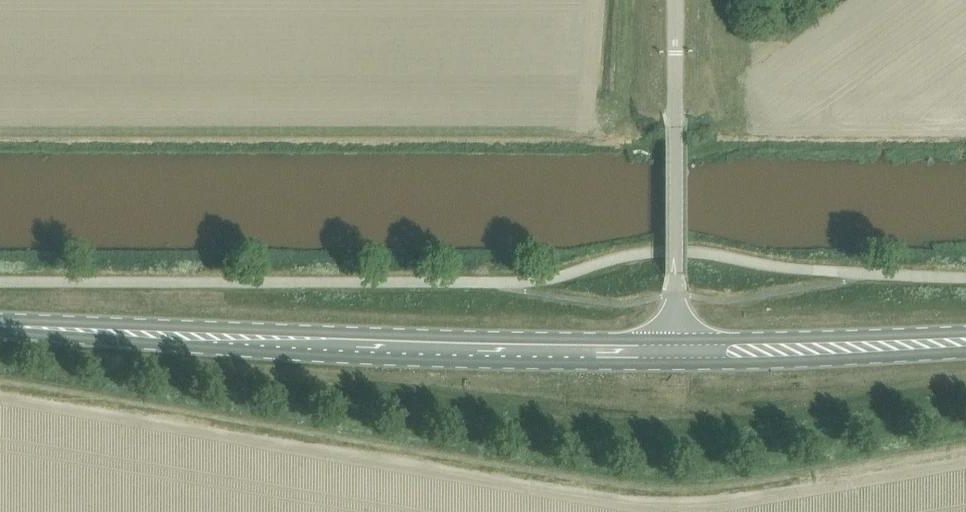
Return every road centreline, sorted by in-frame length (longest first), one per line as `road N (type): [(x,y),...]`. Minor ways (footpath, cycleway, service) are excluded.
road 1 (secondary): [(21,328),(34,335),(330,358),(676,364)]
road 2 (secondary): [(675,339),(35,322),(21,328)]
road 3 (unclassified): [(675,339),(675,0)]
road 4 (secondary): [(965,332),(675,339)]
road 5 (secondary): [(676,364),(965,353)]

